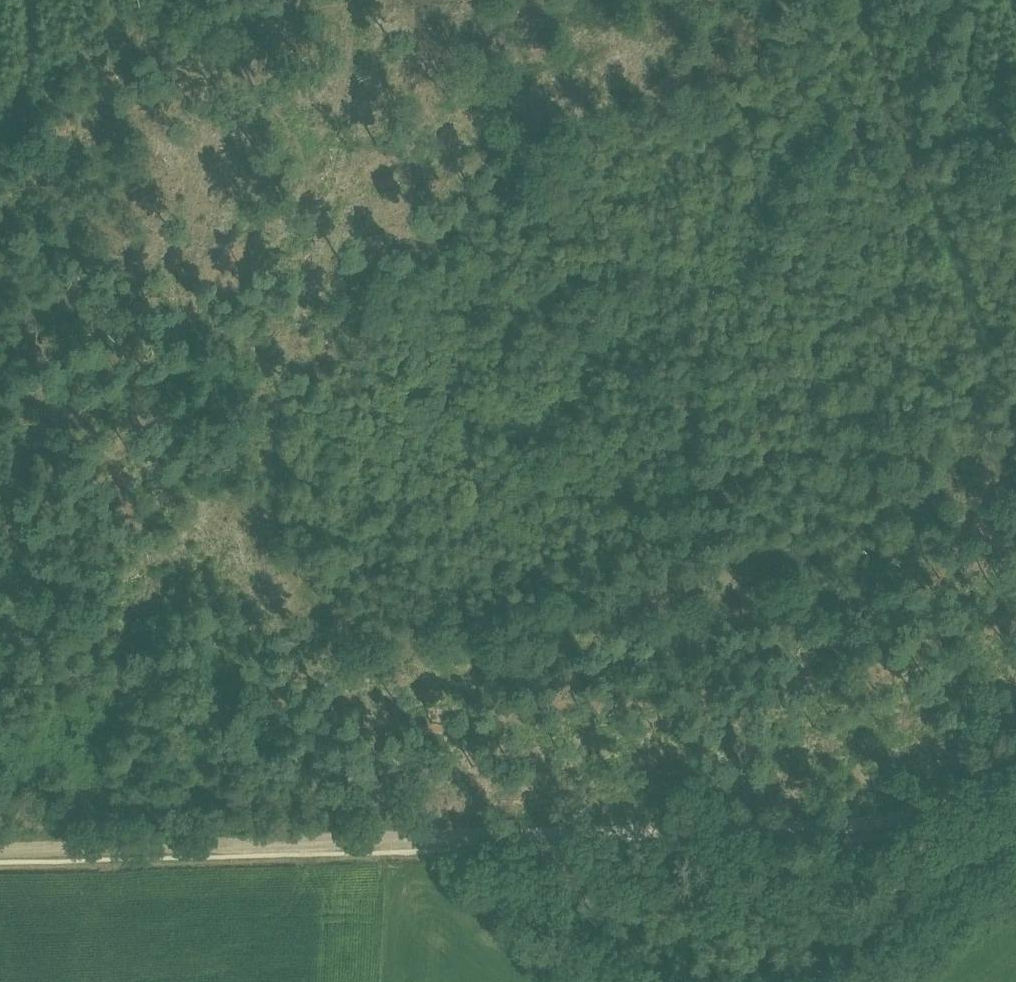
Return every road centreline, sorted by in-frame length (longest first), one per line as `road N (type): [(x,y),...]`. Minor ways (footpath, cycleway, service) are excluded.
road 1 (track): [(0,854),(858,833),(1015,768)]

